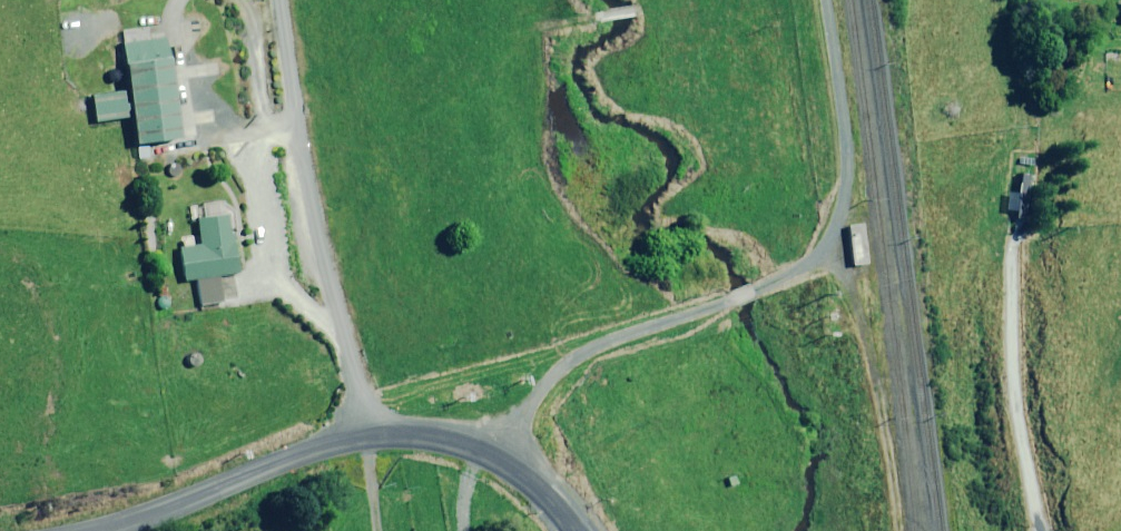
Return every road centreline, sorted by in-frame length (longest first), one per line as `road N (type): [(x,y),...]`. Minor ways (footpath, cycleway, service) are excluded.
road 1 (track): [(484,452),(578,352),(794,275),(817,247),(834,219),(845,160),(822,0)]
road 2 (tertiary): [(104,530),(302,454),(401,434),(484,452),(523,476),(575,530)]
road 3 (track): [(285,0),(361,439)]
road 4 (track): [(1042,530),(1025,496),(1005,324),(1010,235)]

